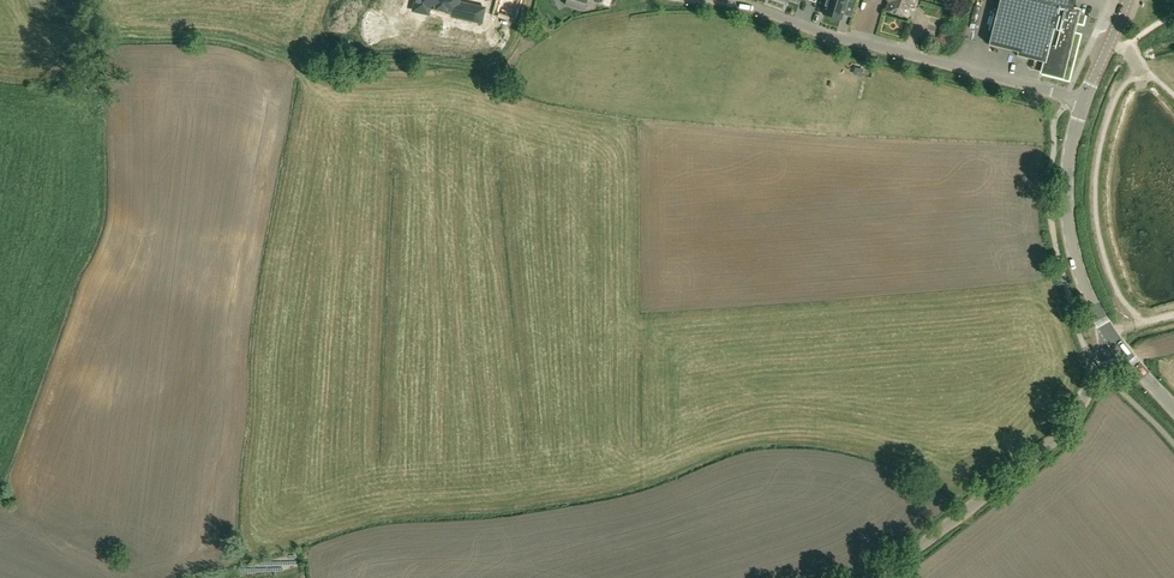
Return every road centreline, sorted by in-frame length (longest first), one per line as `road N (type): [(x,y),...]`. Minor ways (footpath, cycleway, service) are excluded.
road 1 (residential): [(1070,97),(720,0)]
road 2 (unclassified): [(867,577),(1061,435),(1116,344)]
road 3 (secondary): [(1116,344),(1077,267),(1066,220),(1067,169),(1084,101)]

